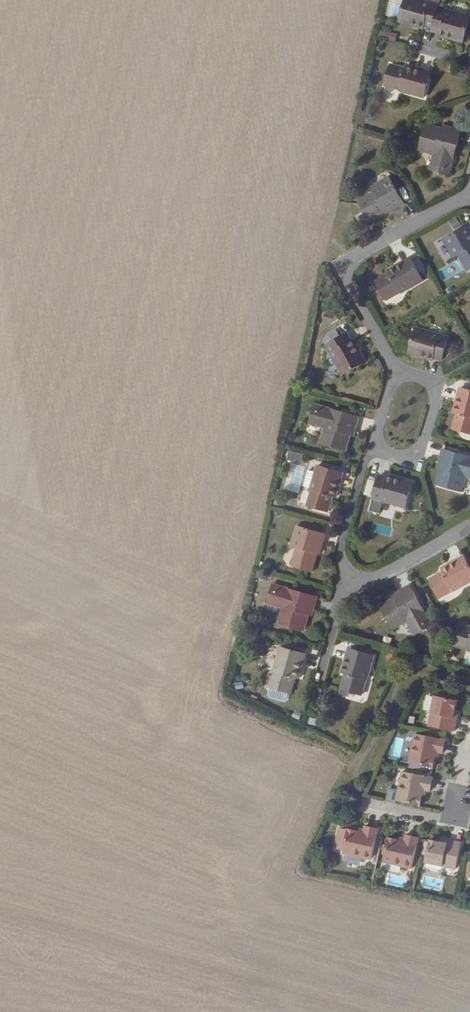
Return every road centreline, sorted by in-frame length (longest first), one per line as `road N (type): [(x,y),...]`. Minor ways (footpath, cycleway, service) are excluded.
road 1 (residential): [(469,193),(348,265),(346,277),(396,370)]
road 2 (residential): [(320,677),(342,598),(352,587),(469,526)]
road 3 (residential): [(396,370),(376,424),(377,449),(391,454),(407,458),(422,445),(439,383)]

